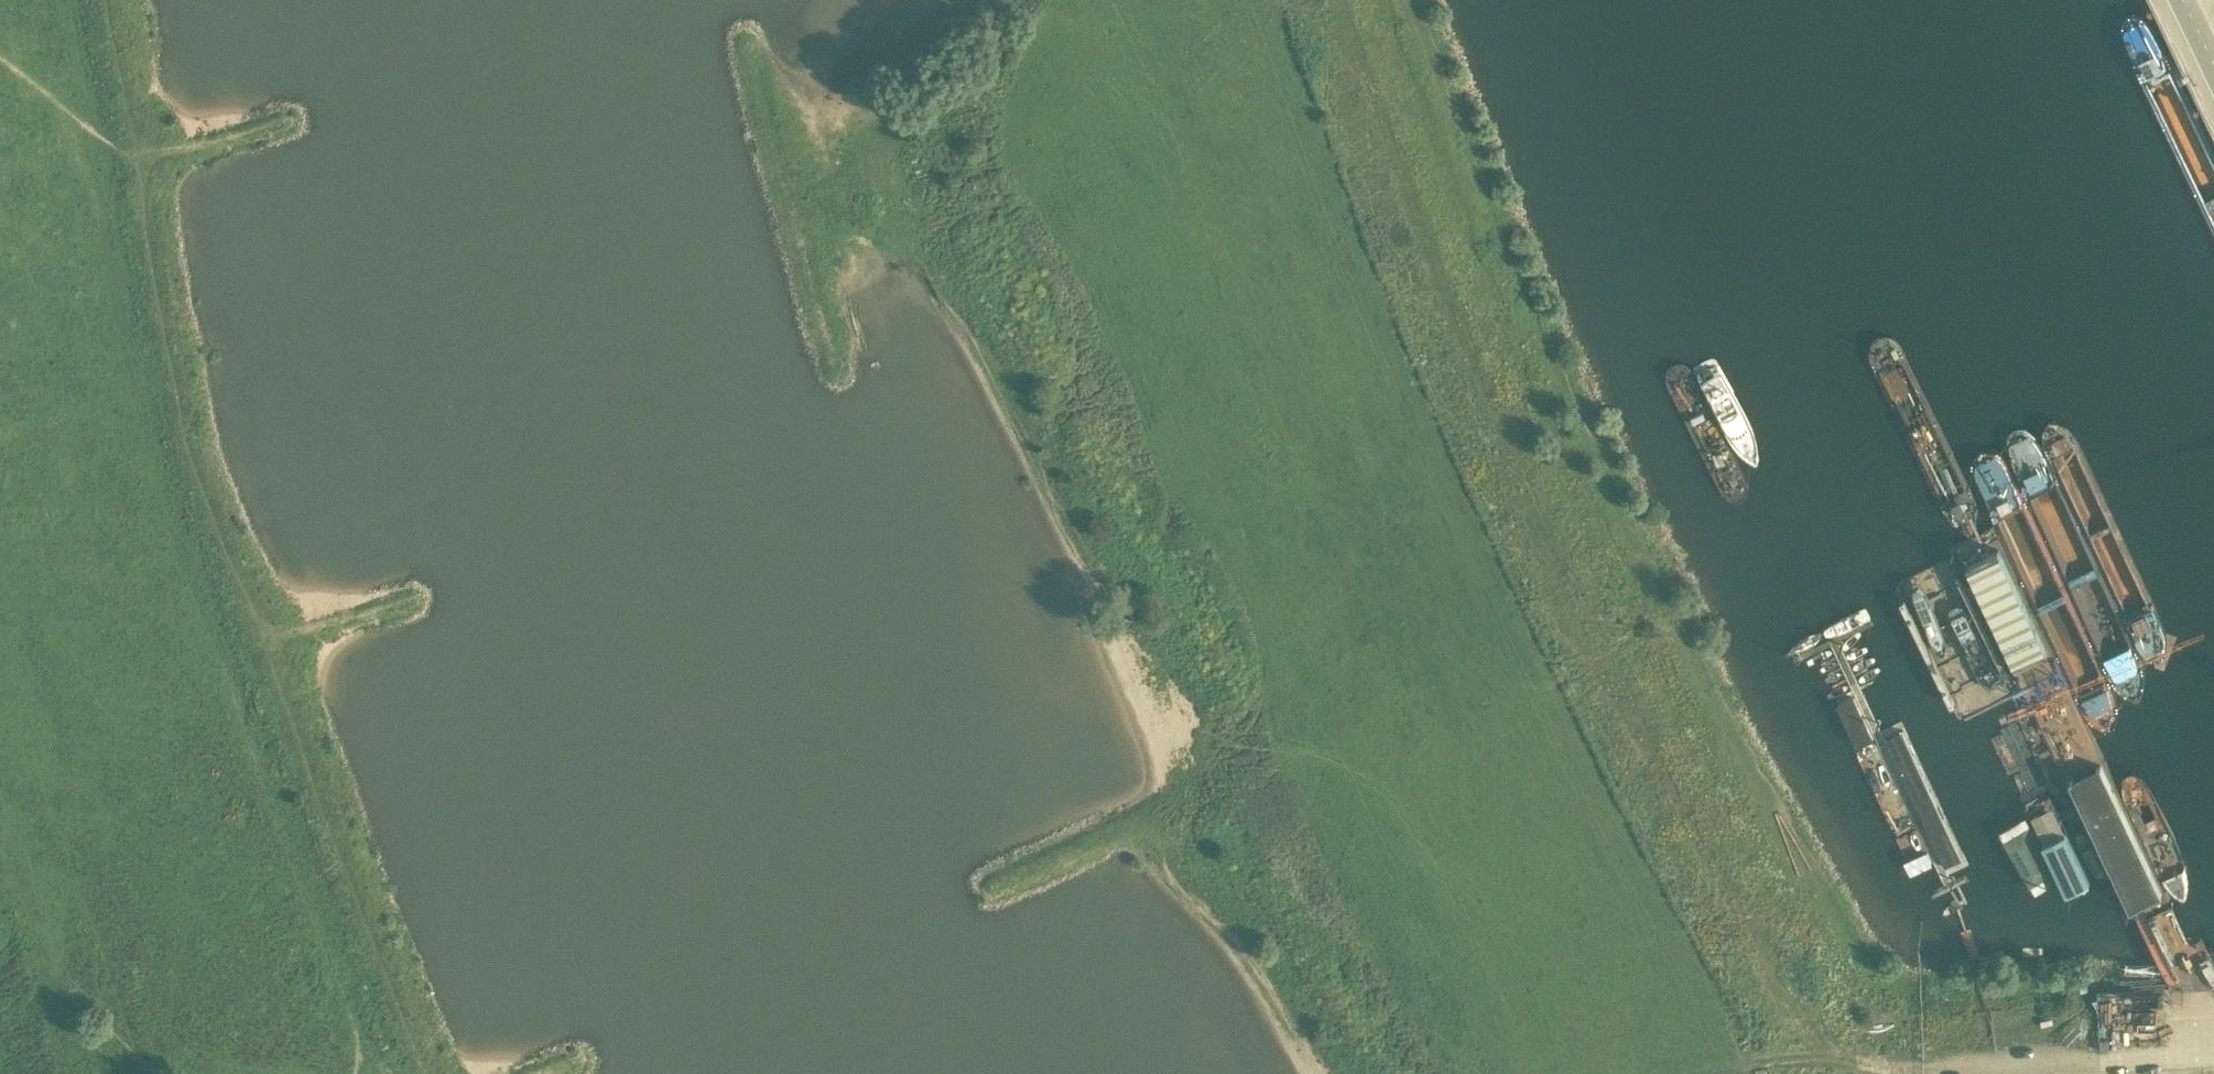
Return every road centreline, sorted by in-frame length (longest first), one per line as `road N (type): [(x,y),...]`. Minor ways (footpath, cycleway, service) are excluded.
road 1 (unclassified): [(2213,1055),(1923,1070)]

